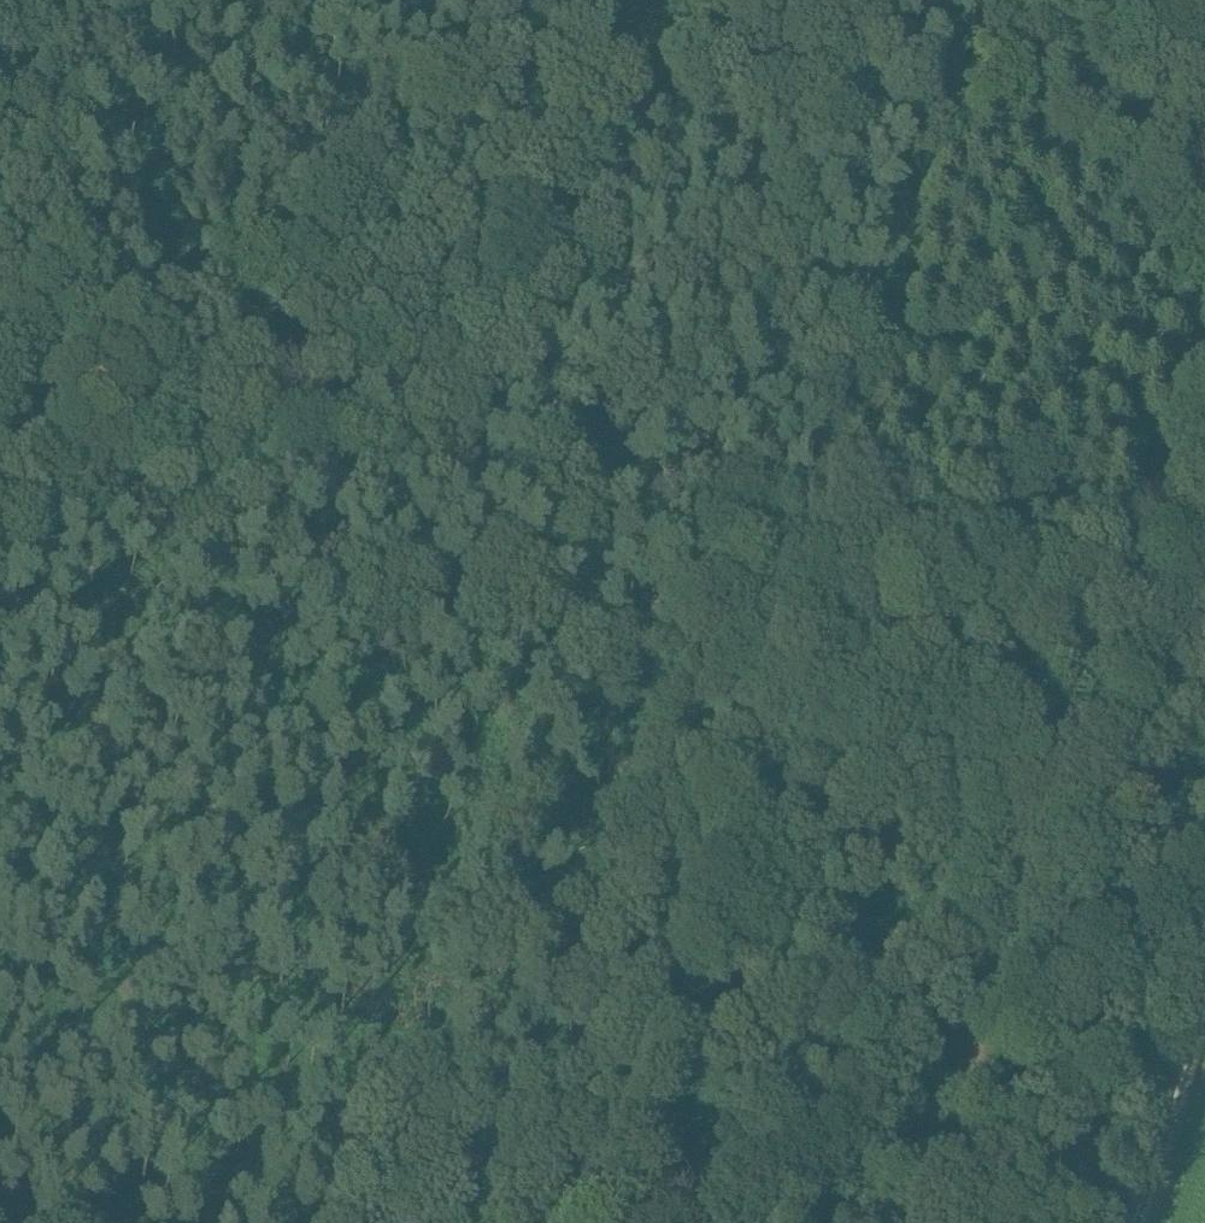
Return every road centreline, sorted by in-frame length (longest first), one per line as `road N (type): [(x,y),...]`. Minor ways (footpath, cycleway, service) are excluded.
road 1 (track): [(0,489),(1090,853)]
road 2 (track): [(1204,509),(965,1222)]
road 3 (track): [(1204,1003),(1135,1222)]

